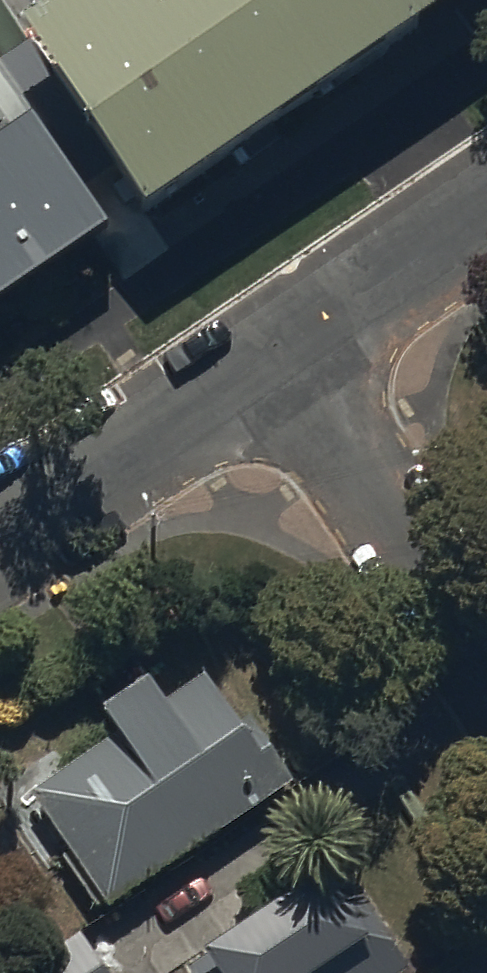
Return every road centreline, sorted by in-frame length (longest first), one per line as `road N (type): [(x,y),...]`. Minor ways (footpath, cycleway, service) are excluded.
road 1 (residential): [(284,366),(486,665)]
road 2 (residential): [(0,562),(284,366)]
road 3 (residential): [(284,366),(486,229)]

